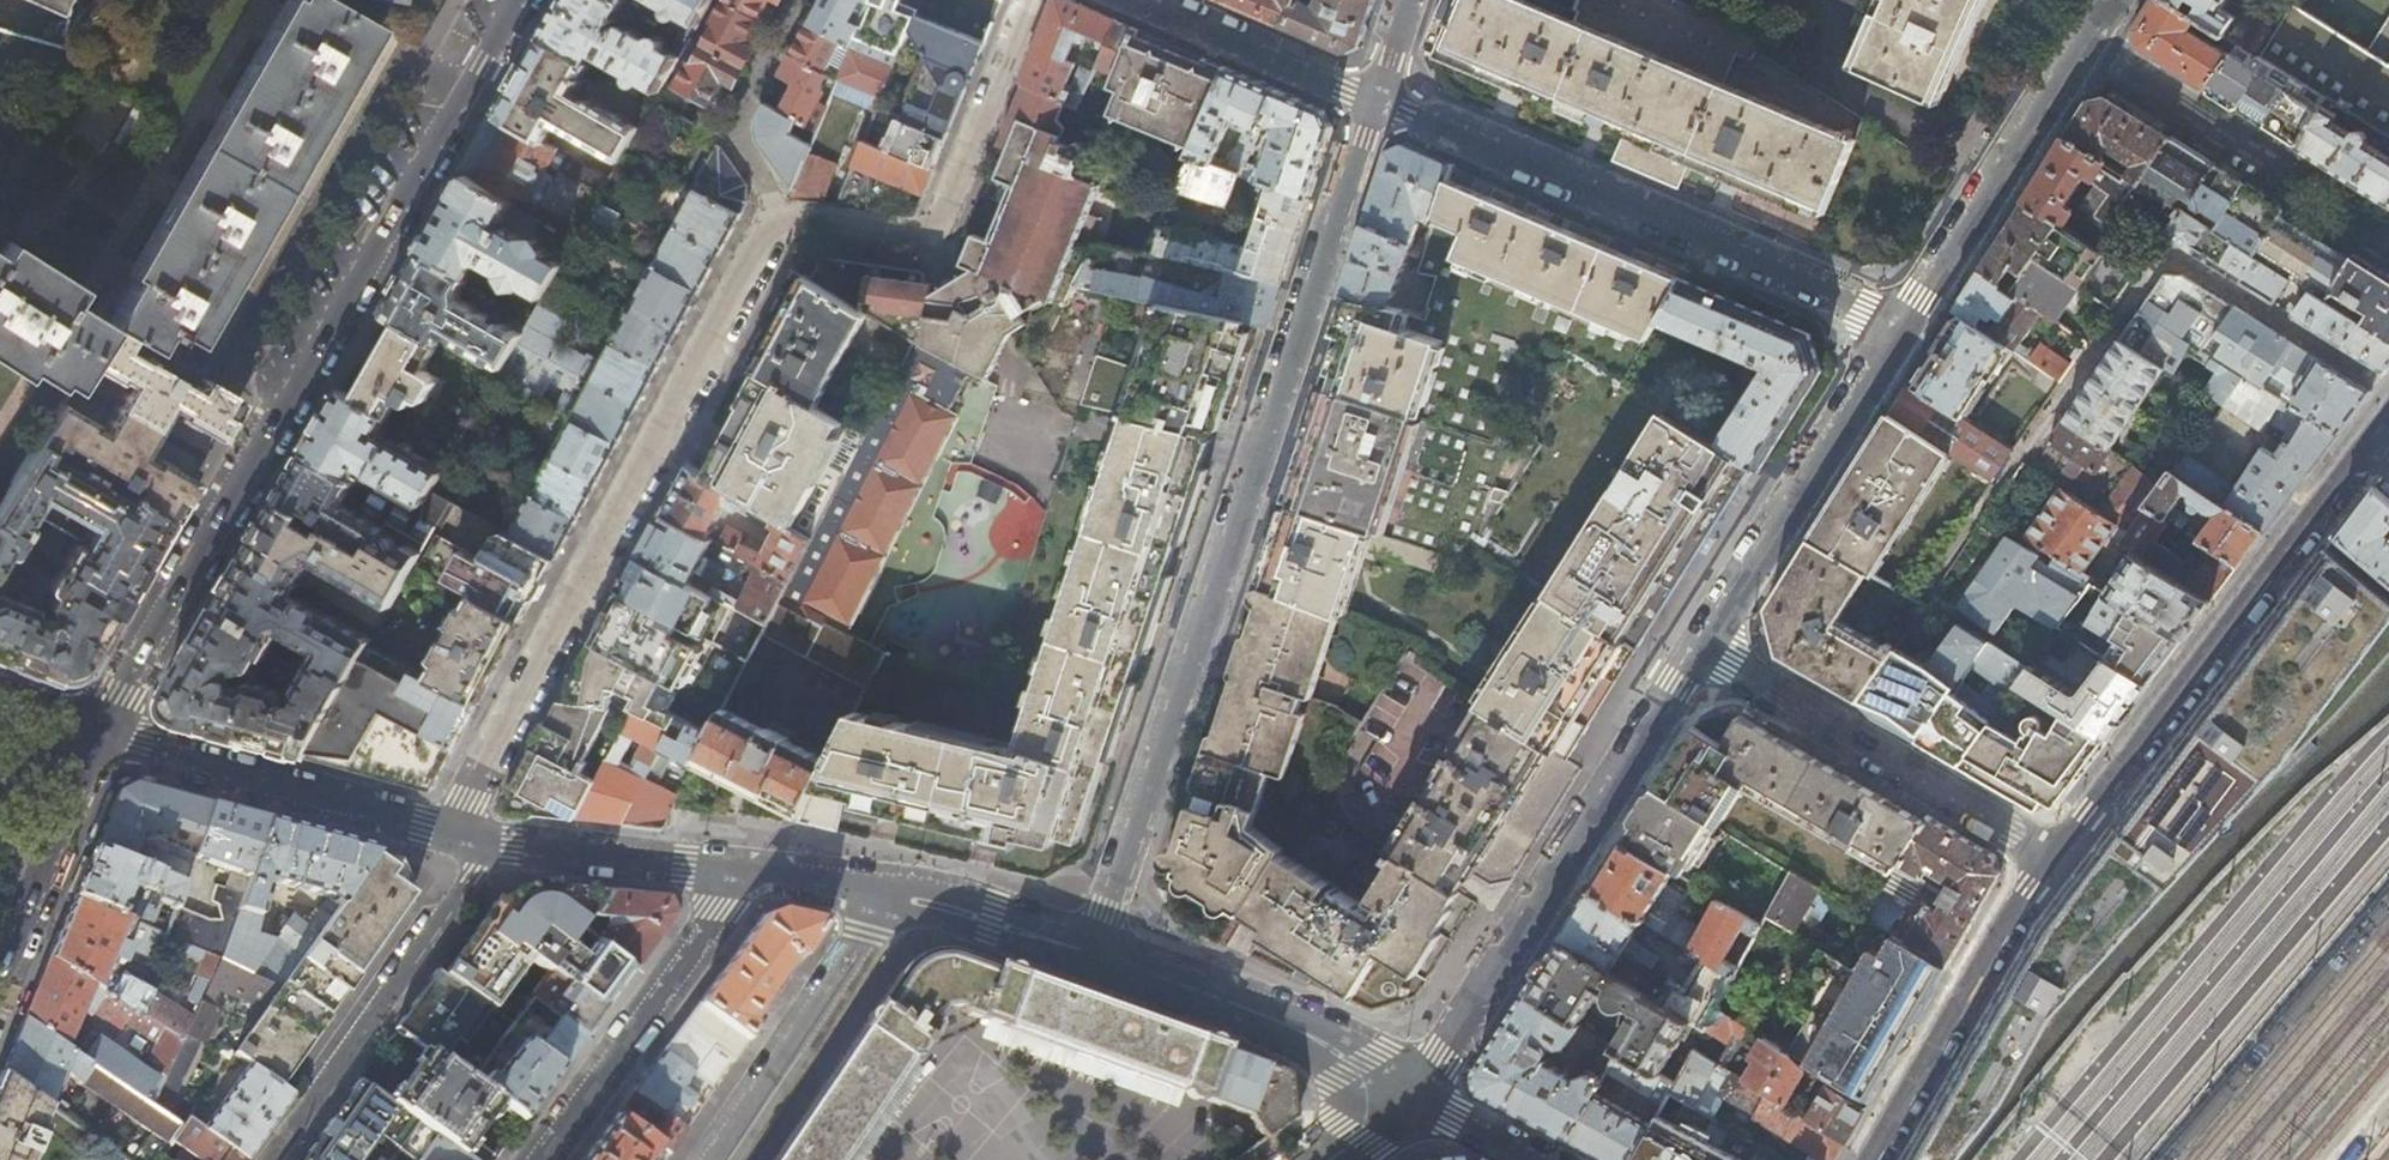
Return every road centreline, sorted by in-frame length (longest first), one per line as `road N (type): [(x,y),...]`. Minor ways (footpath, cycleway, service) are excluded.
road 1 (residential): [(1370,97),(1092,955)]
road 2 (tertiary): [(519,0),(99,739)]
road 3 (residential): [(778,215),(474,801),(479,840)]
road 4 (residential): [(1370,97),(1900,324)]
road 5 (tertiary): [(2051,851),(2388,417)]
road 6 (residential): [(1417,1098),(1698,652)]
road 7 (residential): [(1031,0),(932,235),(778,215)]
road 8 (residential): [(2051,851),(1698,652)]
road 9 (residential): [(479,840),(99,739)]
road 10 (residential): [(1698,652),(1900,324)]
road 11 (residential): [(479,840),(472,875),(272,1159)]
road 12 (residential): [(2086,48),(2388,242)]
road 13 (tertiary): [(1869,1159),(2051,851)]
road 14 (residential): [(539,1159),(751,871)]
road 15 (residential): [(1092,955),(1254,1016),(1417,1098)]
road 16 (residential): [(1900,324),(2086,48)]
road 17 (residential): [(895,892),(717,1159)]
road 18 (residential): [(751,871),(479,840)]
road 19 (tertiary): [(99,739),(0,972)]
road 20 (residential): [(1144,0),(1370,97)]
road 21 (residential): [(778,215),(735,124),(802,0)]
road 22 (residential): [(1092,955),(895,892)]
road 23 (residential): [(895,892),(751,871)]
road 24 (residential): [(1417,1098),(1535,1159)]

